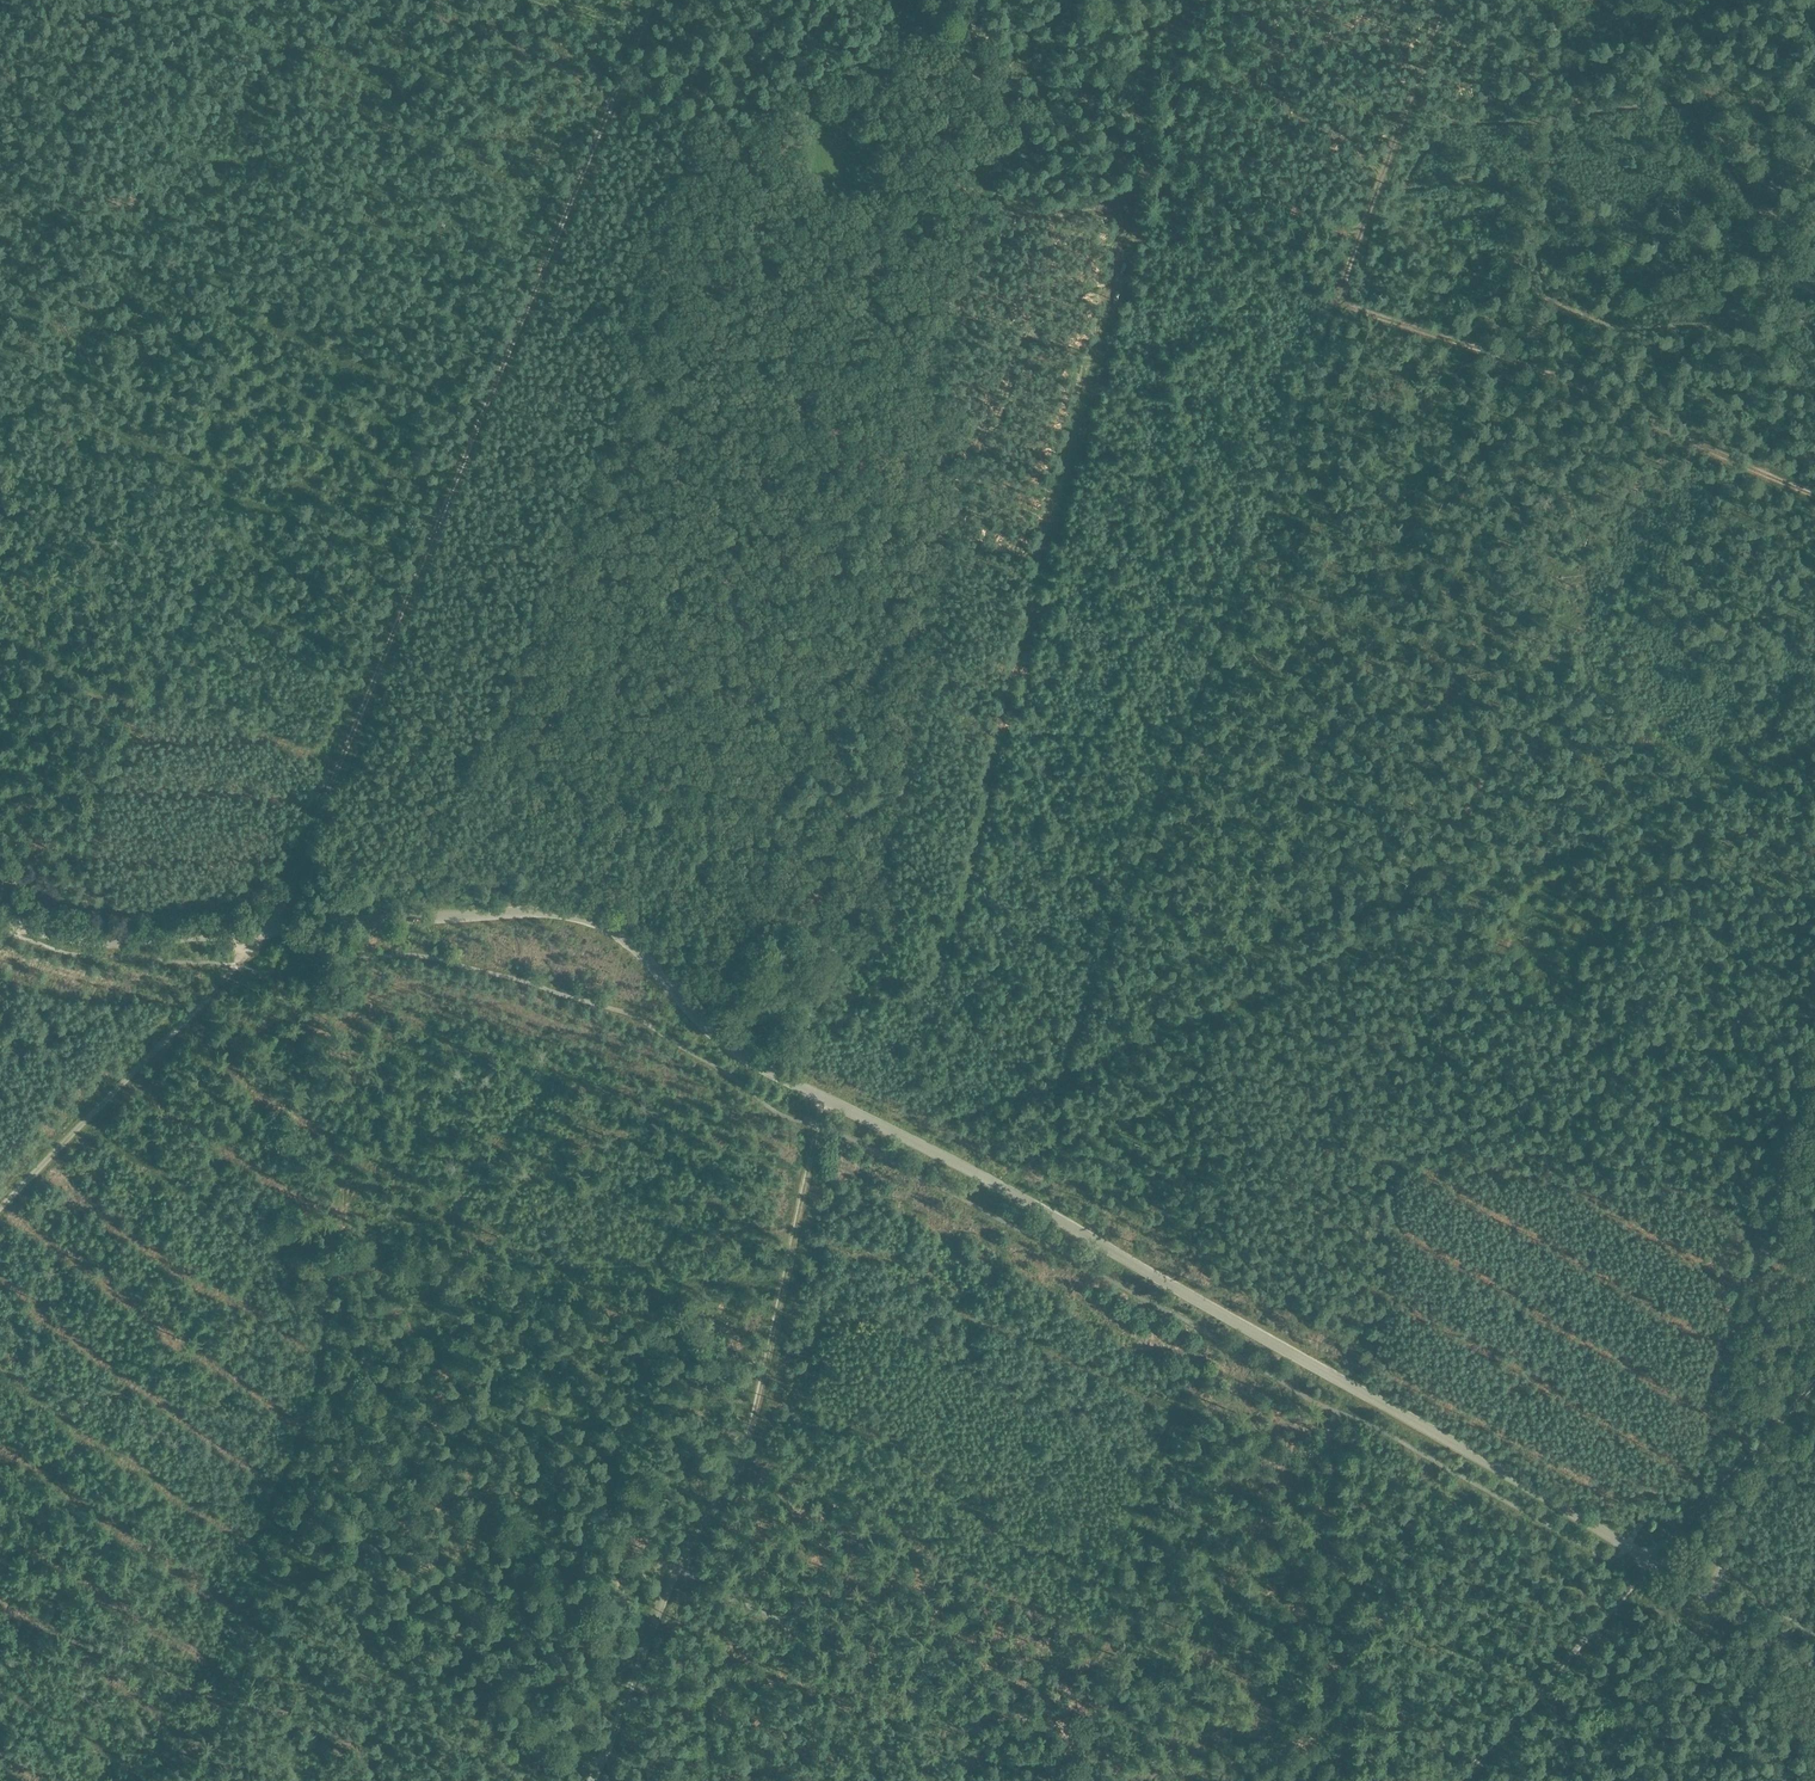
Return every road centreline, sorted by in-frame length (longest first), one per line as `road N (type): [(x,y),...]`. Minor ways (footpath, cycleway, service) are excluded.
road 1 (tertiary): [(1814,1661),(994,1183),(739,1054),(633,945),(598,922),(528,912),(117,941),(58,934),(0,915)]
road 2 (track): [(0,1208),(274,928),(653,0)]
road 3 (track): [(1814,495),(1532,367),(1343,300),(1445,0)]
road 4 (track): [(1814,1376),(1465,1780)]
road 5 (track): [(1077,1780),(694,1575),(672,1577)]

